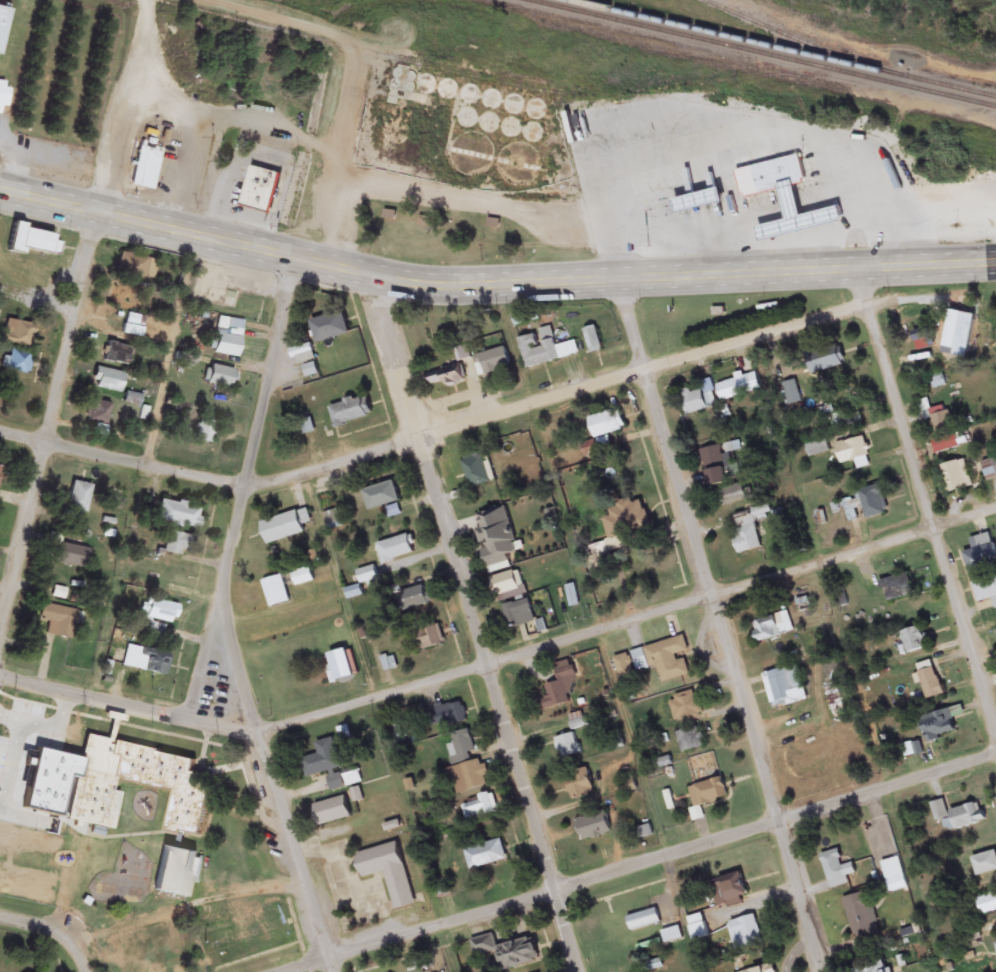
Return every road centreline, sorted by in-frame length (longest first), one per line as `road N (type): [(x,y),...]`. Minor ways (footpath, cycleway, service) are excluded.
road 1 (residential): [(995,512),(261,734),(0,678)]
road 2 (trunk): [(0,193),(430,287),(995,264)]
road 3 (residential): [(824,971),(648,376),(577,97),(549,85)]
road 4 (residential): [(871,308),(249,484),(0,431)]
road 5 (residential): [(336,971),(223,602),(296,260)]
road 6 (residential): [(297,971),(995,759)]
road 7 (residential): [(578,971),(370,279)]
road 8 (residential): [(0,660),(153,0)]
road 9 (residential): [(995,727),(857,269)]
road 10 (residential): [(549,85),(195,0)]
road 11 (residential): [(223,602),(197,721)]

